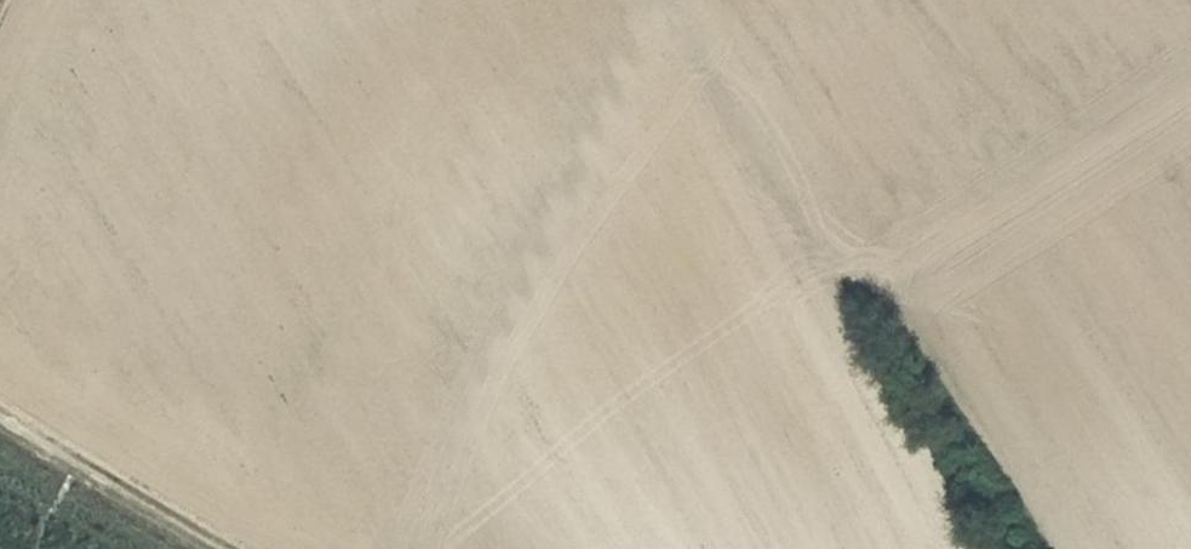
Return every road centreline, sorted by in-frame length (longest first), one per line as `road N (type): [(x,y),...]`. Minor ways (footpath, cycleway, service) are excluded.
road 1 (track): [(237,548),(0,411)]

